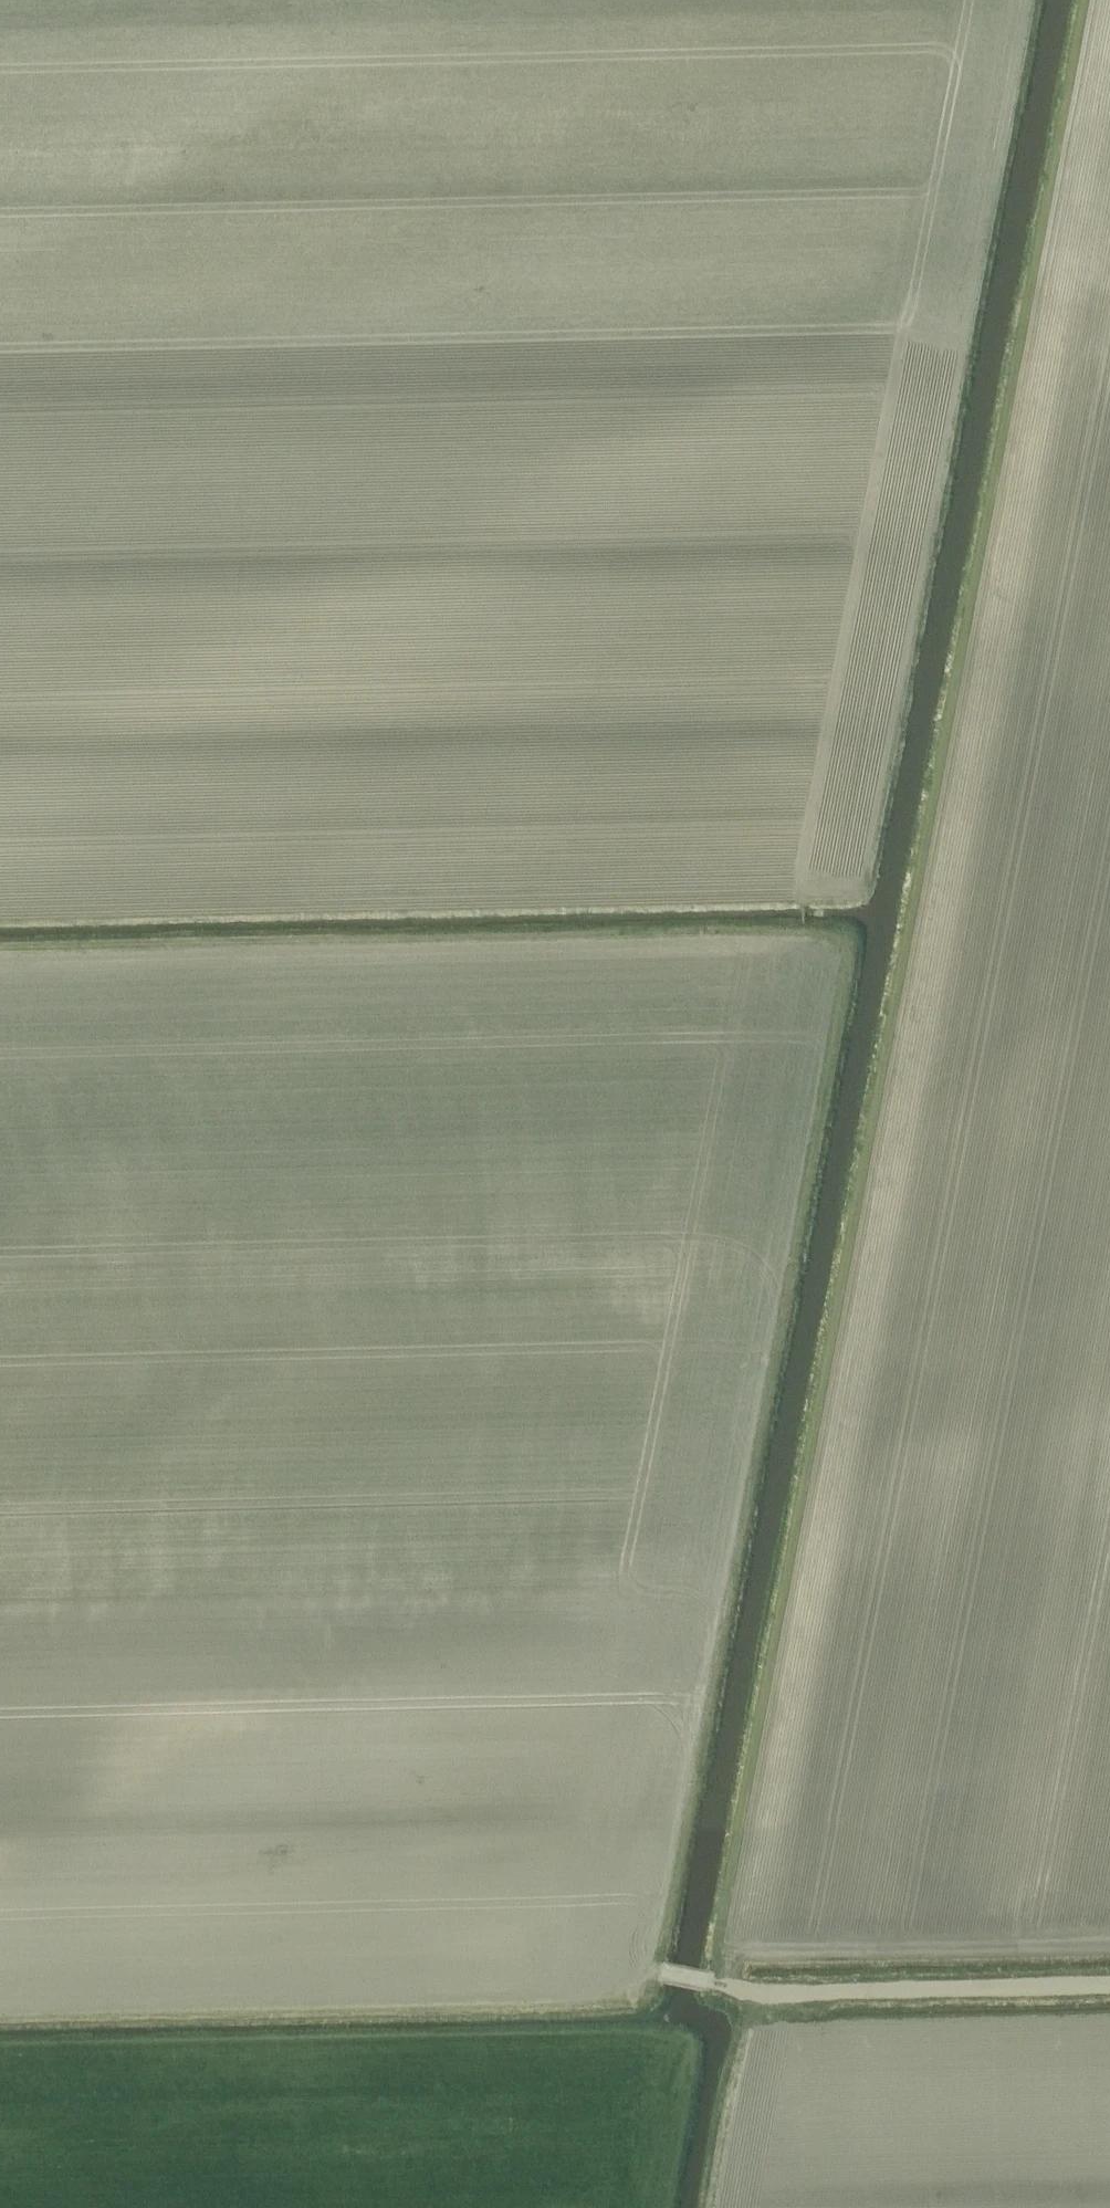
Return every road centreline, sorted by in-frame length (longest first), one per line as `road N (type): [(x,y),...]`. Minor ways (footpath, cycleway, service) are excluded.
road 1 (track): [(1109,1985),(786,1994),(713,1983)]

